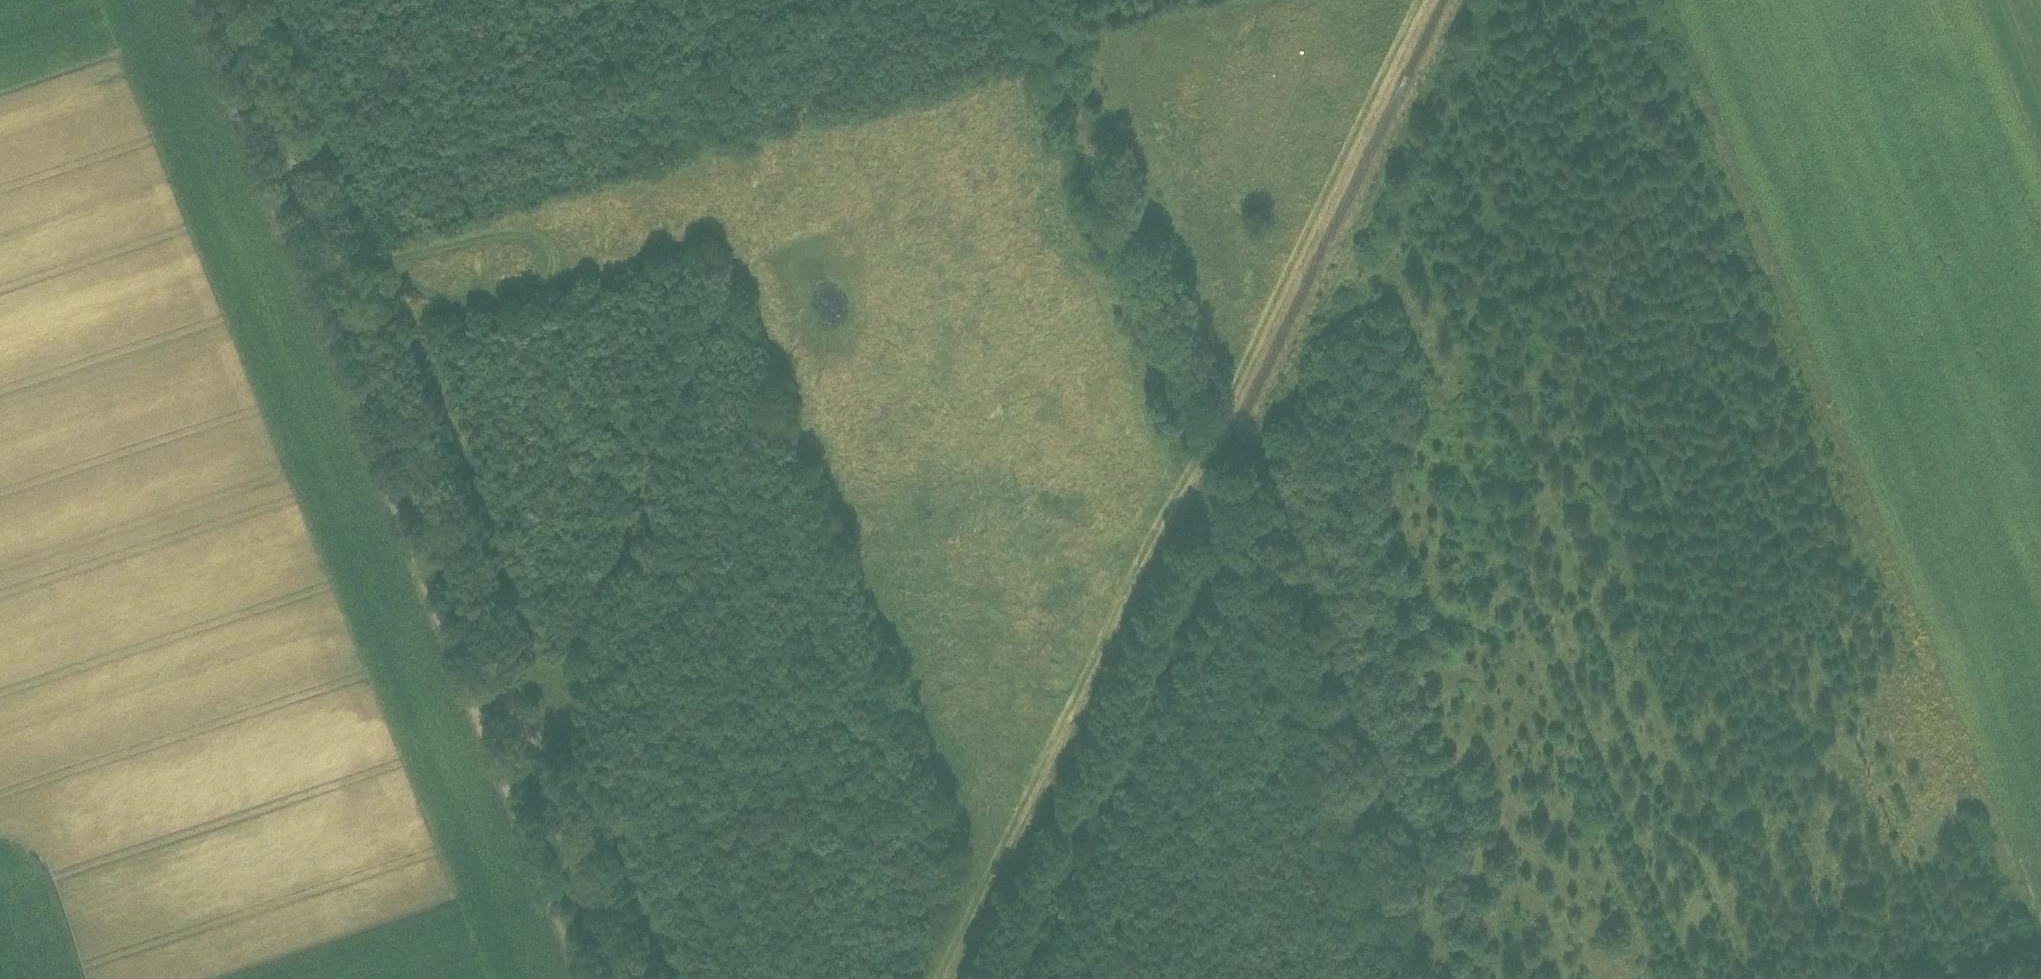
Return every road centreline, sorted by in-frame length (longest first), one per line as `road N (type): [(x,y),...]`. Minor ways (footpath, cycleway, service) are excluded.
road 1 (track): [(622,978),(235,0)]

